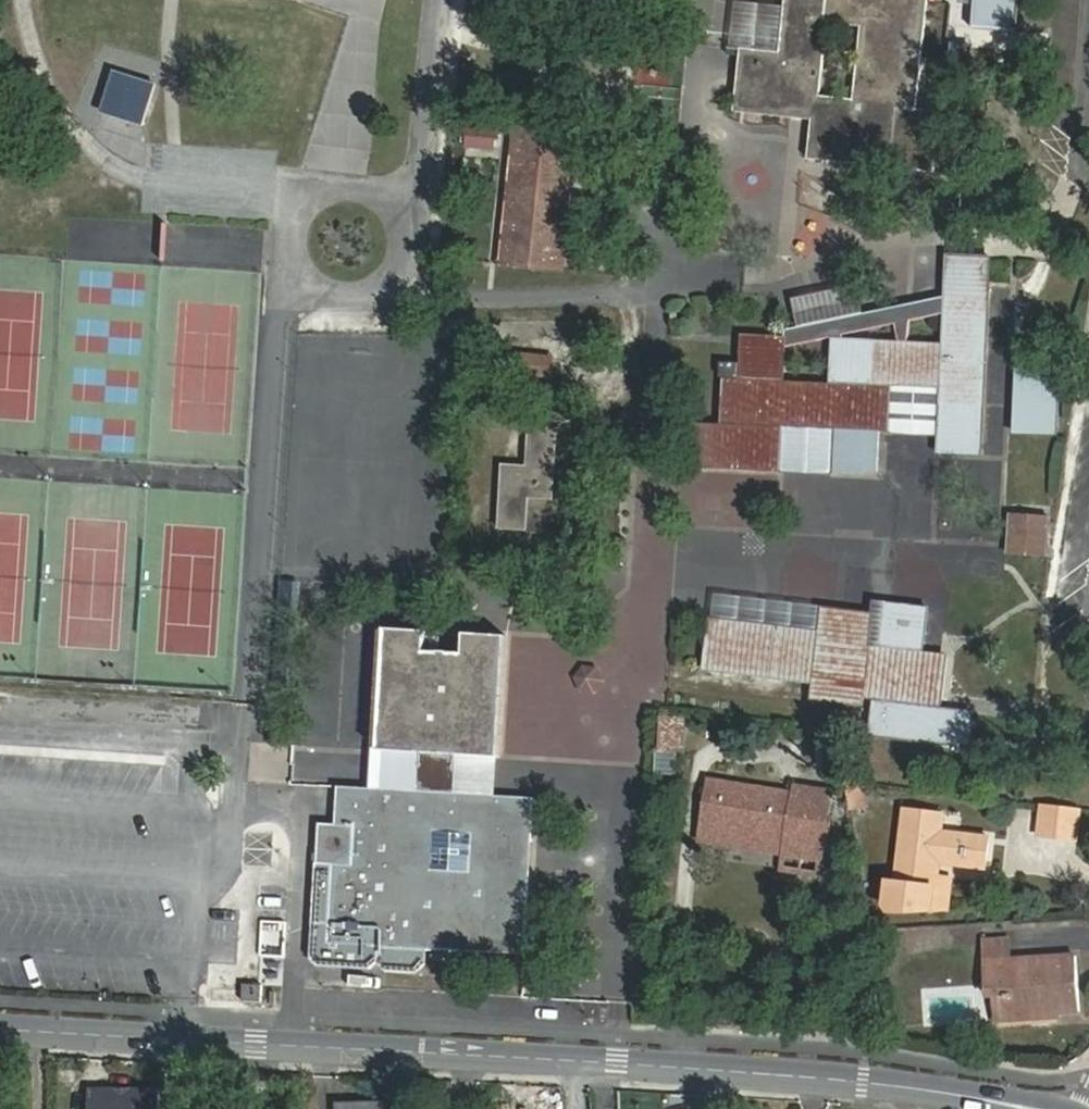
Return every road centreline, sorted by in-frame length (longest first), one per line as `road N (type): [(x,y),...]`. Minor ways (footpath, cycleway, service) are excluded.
road 1 (residential): [(0,1029),(616,1063),(862,1083),(1030,1108)]

